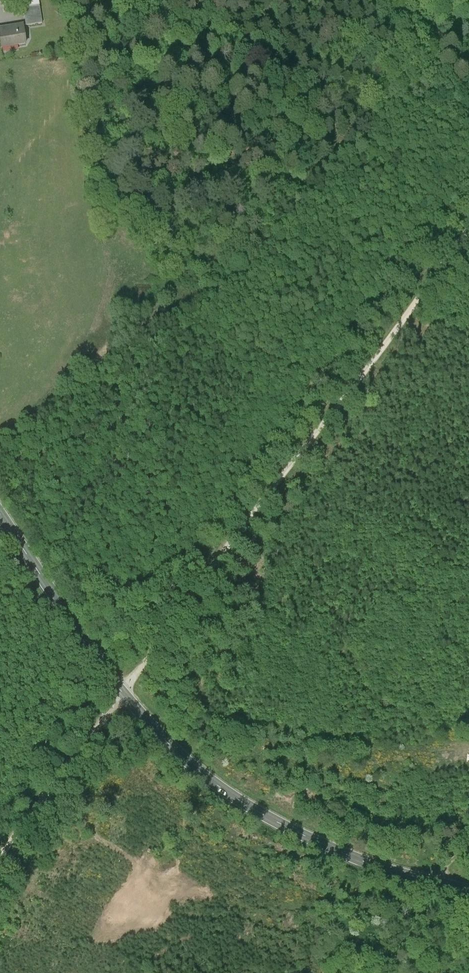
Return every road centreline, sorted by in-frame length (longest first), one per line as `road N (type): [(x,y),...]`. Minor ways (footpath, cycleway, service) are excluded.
road 1 (track): [(0,857),(468,226)]
road 2 (secondary): [(468,894),(313,839),(216,784),(123,692),(0,510)]

